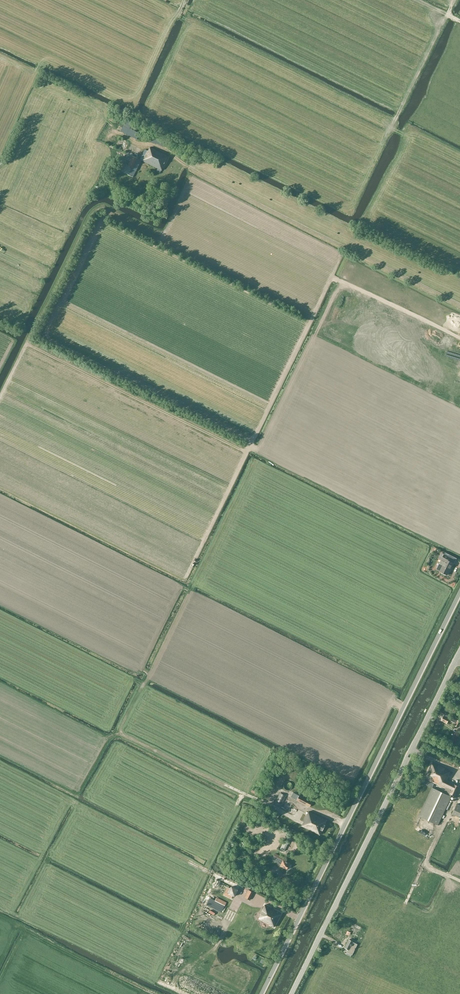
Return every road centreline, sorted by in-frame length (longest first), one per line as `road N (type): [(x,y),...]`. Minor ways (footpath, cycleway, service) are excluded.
road 1 (unclassified): [(262,993),(459,593)]
road 2 (tertiary): [(292,993),(459,654)]
road 3 (track): [(0,766),(298,920)]
road 4 (track): [(14,925),(152,993)]

